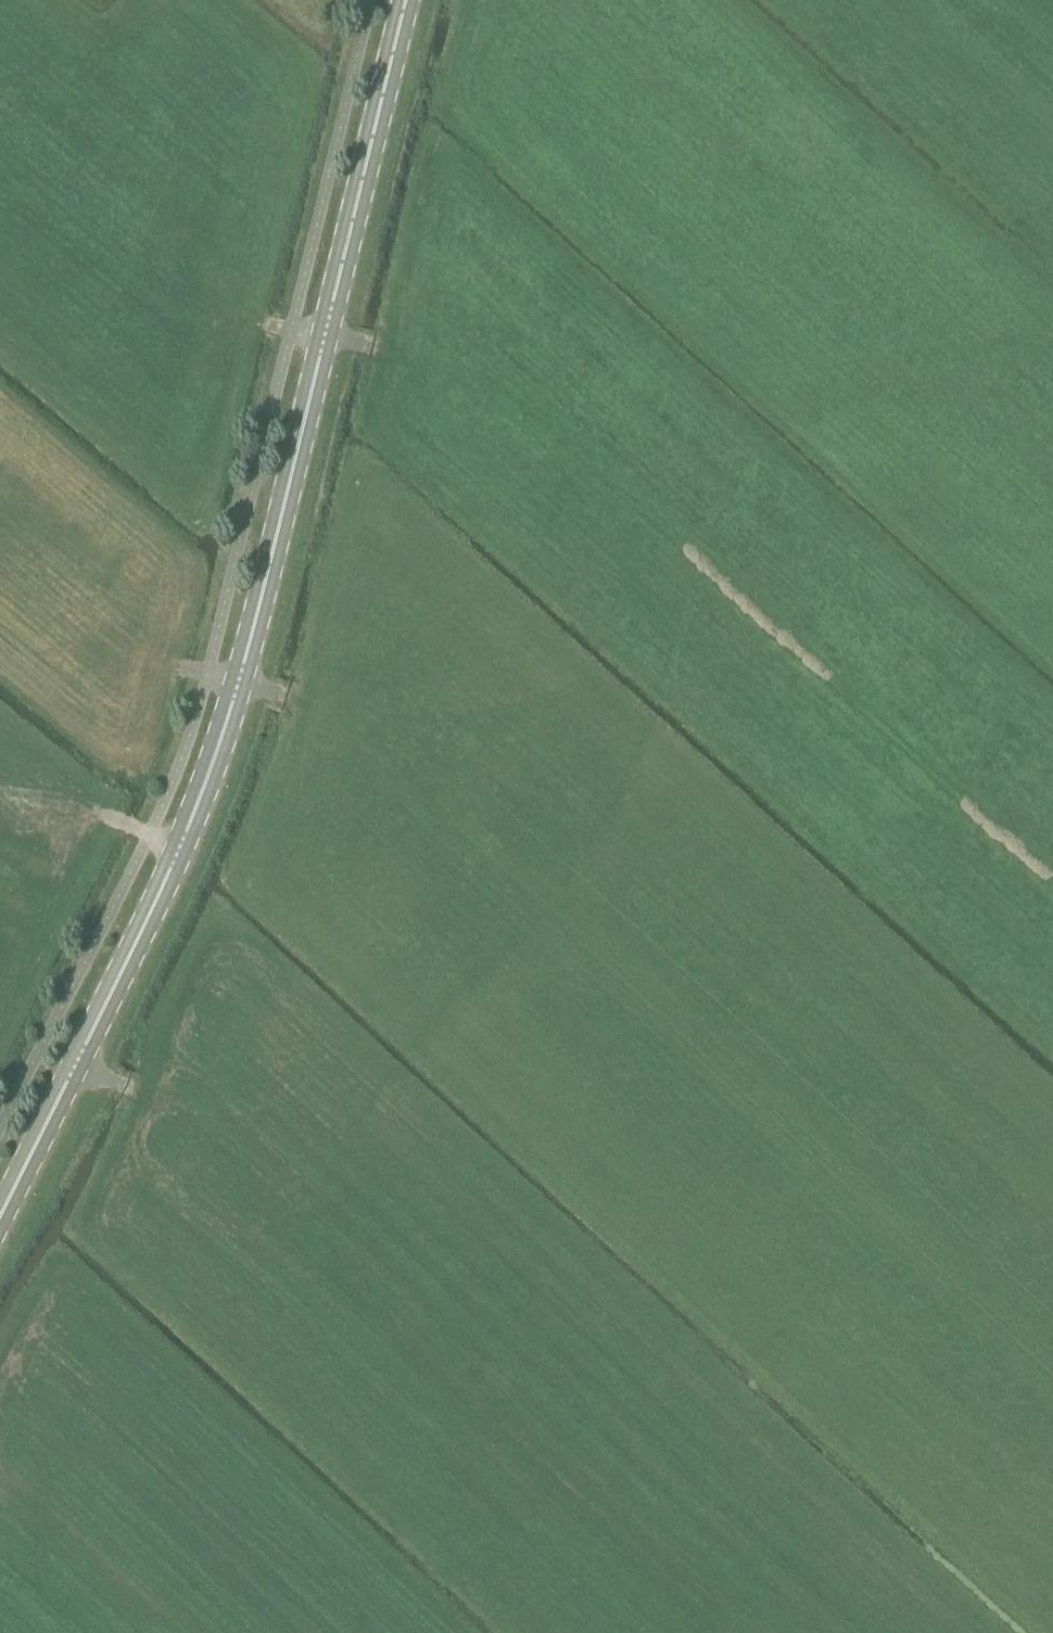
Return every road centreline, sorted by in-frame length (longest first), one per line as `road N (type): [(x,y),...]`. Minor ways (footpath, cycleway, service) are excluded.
road 1 (secondary): [(0,1219),(128,968),(241,669),(400,0)]

